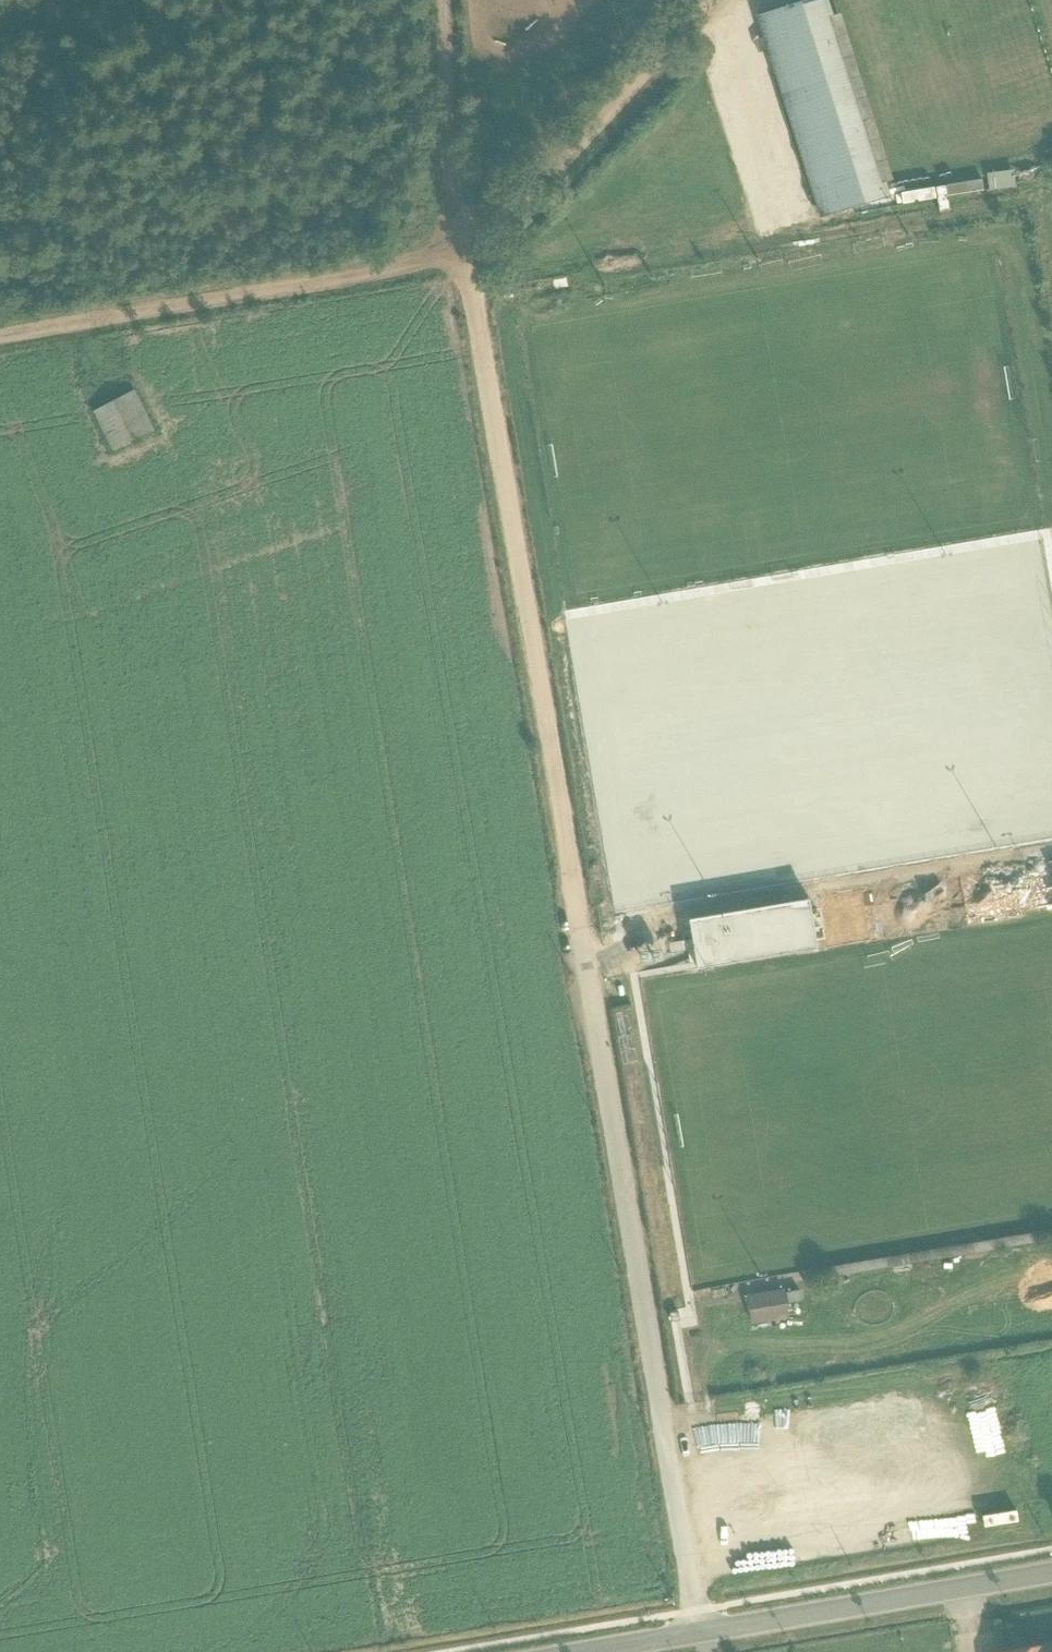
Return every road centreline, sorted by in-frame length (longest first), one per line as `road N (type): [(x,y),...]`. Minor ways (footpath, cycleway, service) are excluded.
road 1 (unclassified): [(700,1633),(579,931)]
road 2 (track): [(579,931),(470,290),(455,248)]
road 3 (track): [(455,248),(401,267),(0,336)]
road 4 (track): [(455,248),(509,212),(711,0)]
road 5 (secondary): [(700,1633),(1051,1571)]
road 6 (track): [(455,248),(439,0)]

